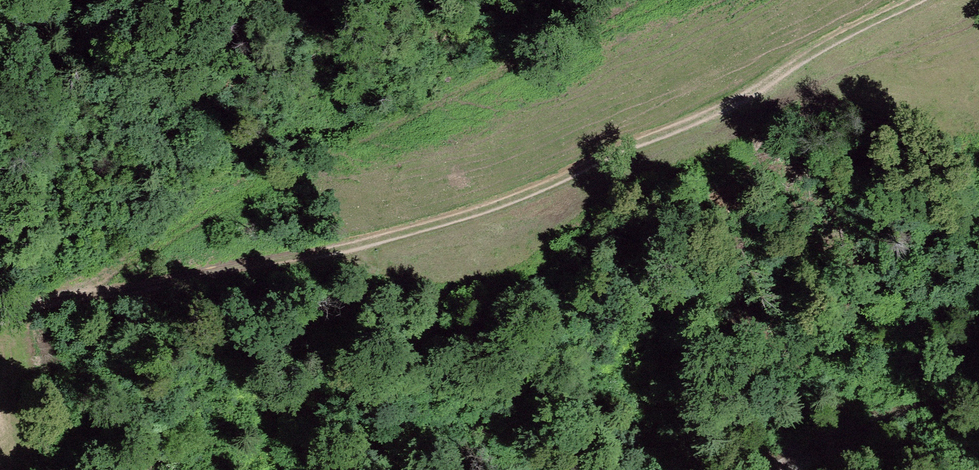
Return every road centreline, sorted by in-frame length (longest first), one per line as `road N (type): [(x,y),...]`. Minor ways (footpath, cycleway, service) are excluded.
road 1 (track): [(0,321),(39,303),(447,227),(925,0)]
road 2 (track): [(87,294),(177,230),(631,0)]

